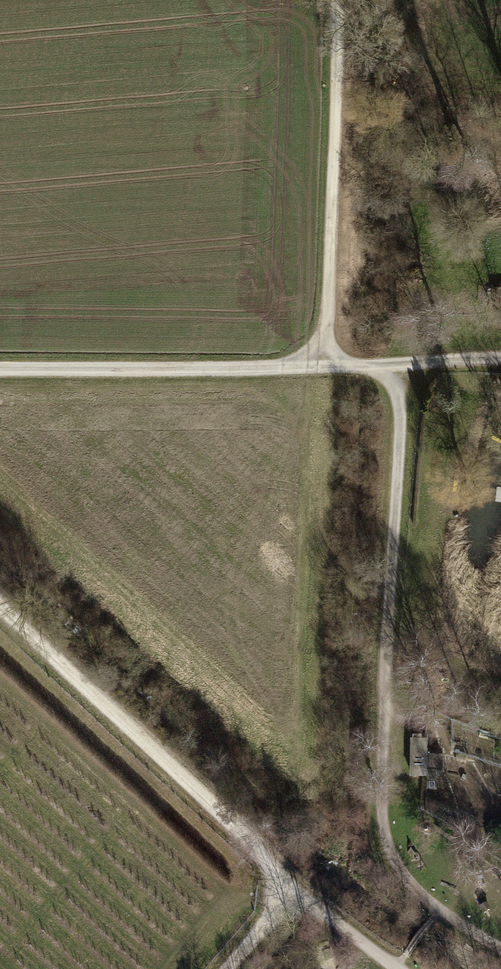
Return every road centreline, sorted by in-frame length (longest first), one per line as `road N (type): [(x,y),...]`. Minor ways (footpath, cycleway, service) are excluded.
road 1 (track): [(500,945),(409,883),(388,847),(382,748),(401,419),(394,366)]
road 2 (track): [(394,366),(326,359),(339,0)]
road 3 (track): [(0,602),(293,892)]
road 4 (track): [(326,359),(0,362)]
road 5 (track): [(293,892),(399,968)]

